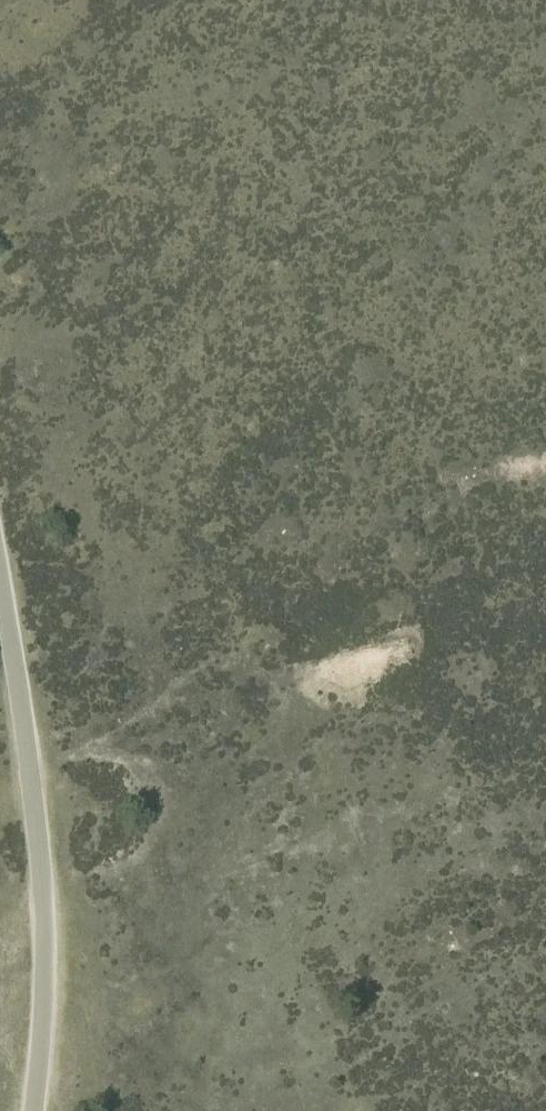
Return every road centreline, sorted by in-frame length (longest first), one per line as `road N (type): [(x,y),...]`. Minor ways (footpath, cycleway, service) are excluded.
road 1 (unclassified): [(31,1110),(42,888),(0,608)]

